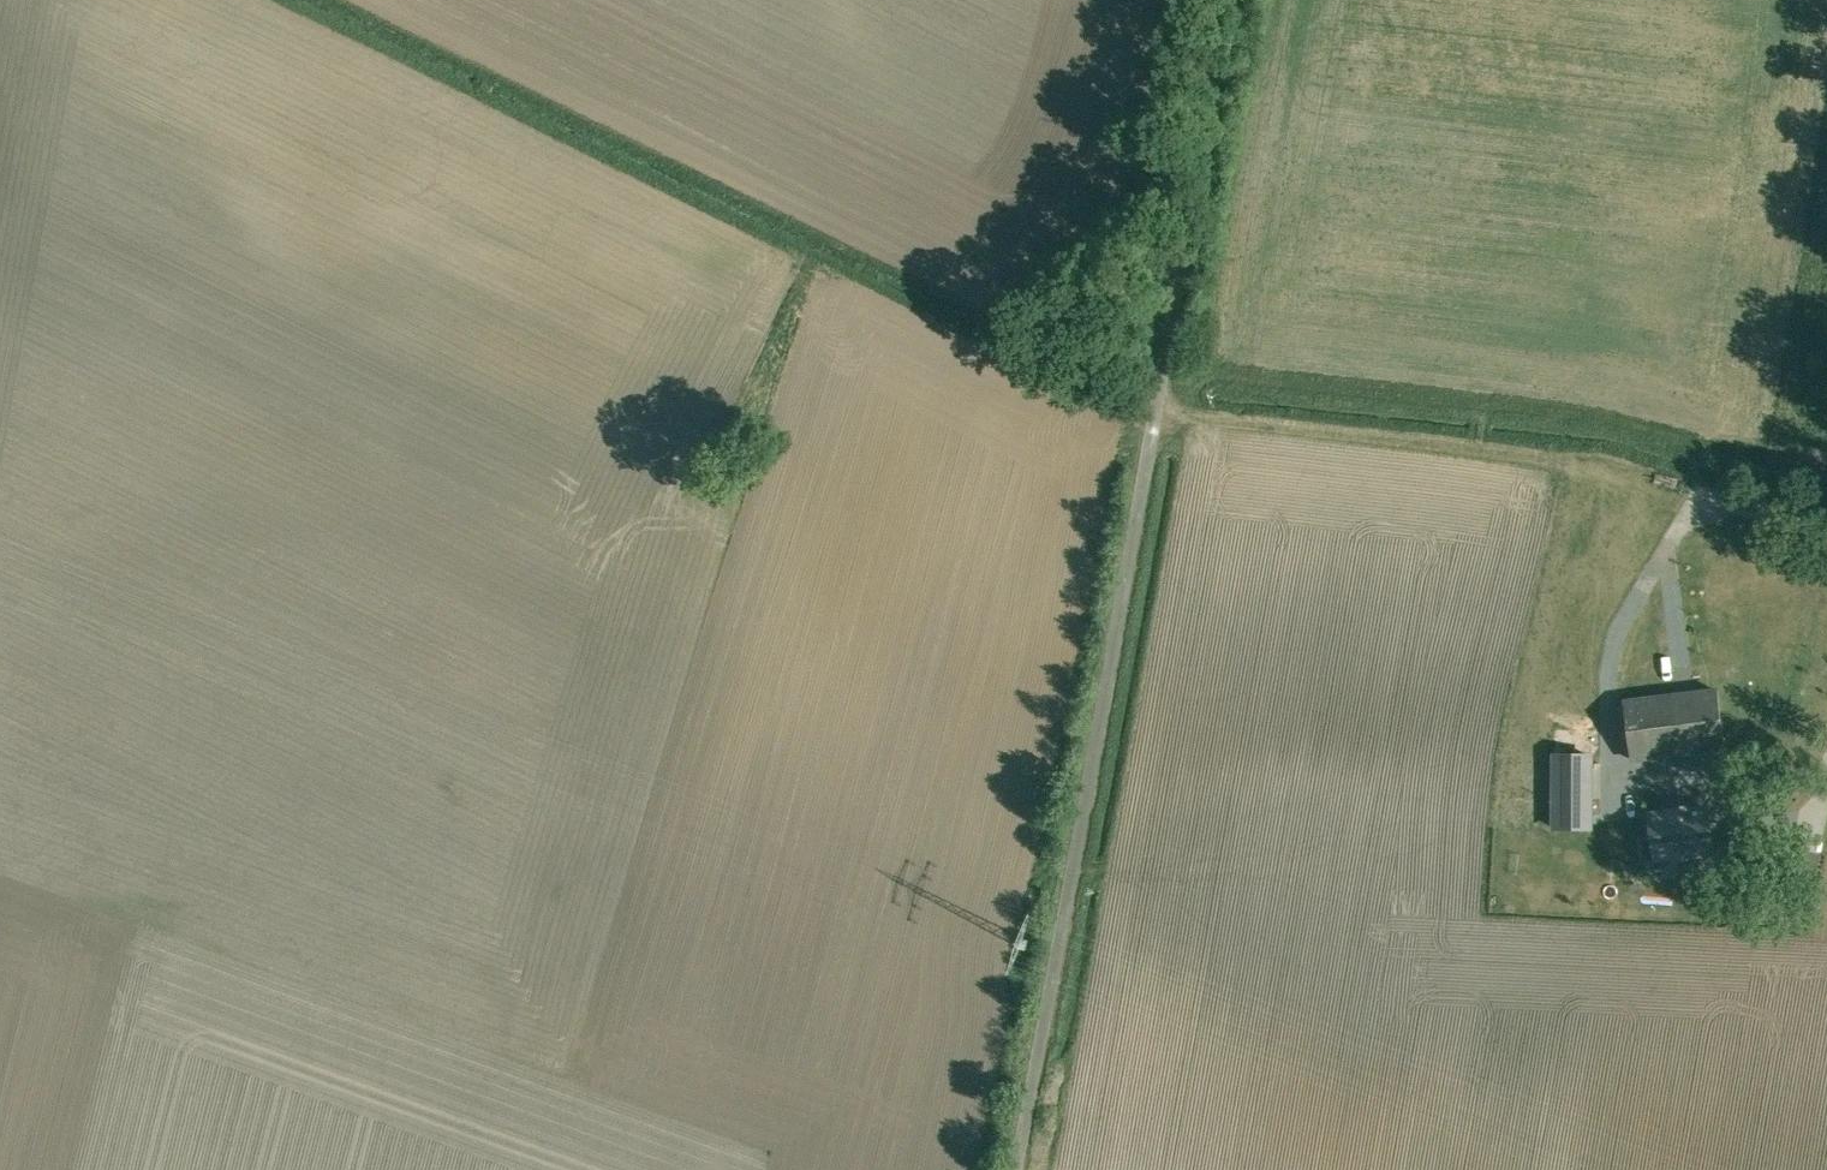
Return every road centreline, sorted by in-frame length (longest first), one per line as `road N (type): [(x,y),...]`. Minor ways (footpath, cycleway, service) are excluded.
road 1 (unclassified): [(1011,1169),(1071,929),(1164,338),(1231,0)]

